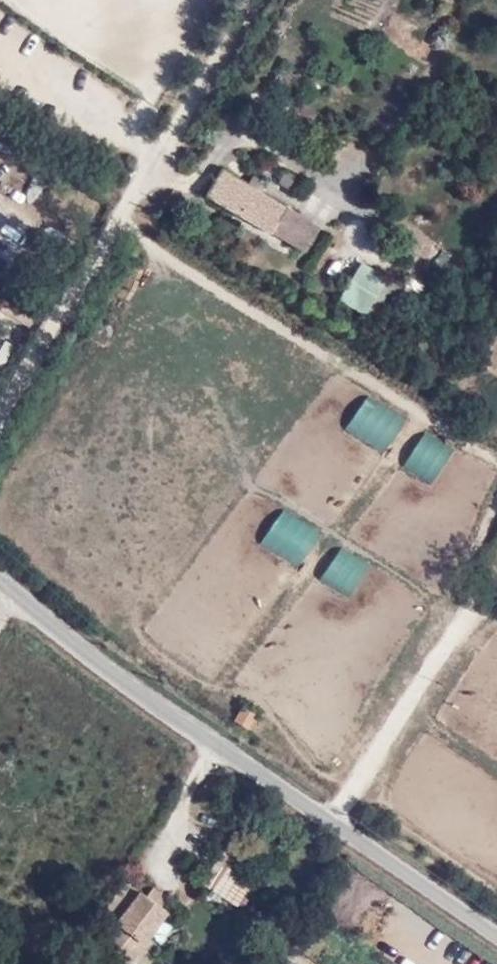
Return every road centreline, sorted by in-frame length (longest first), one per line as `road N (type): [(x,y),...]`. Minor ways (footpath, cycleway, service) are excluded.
road 1 (unclassified): [(0,589),(496,934)]
road 2 (track): [(496,452),(117,221)]

